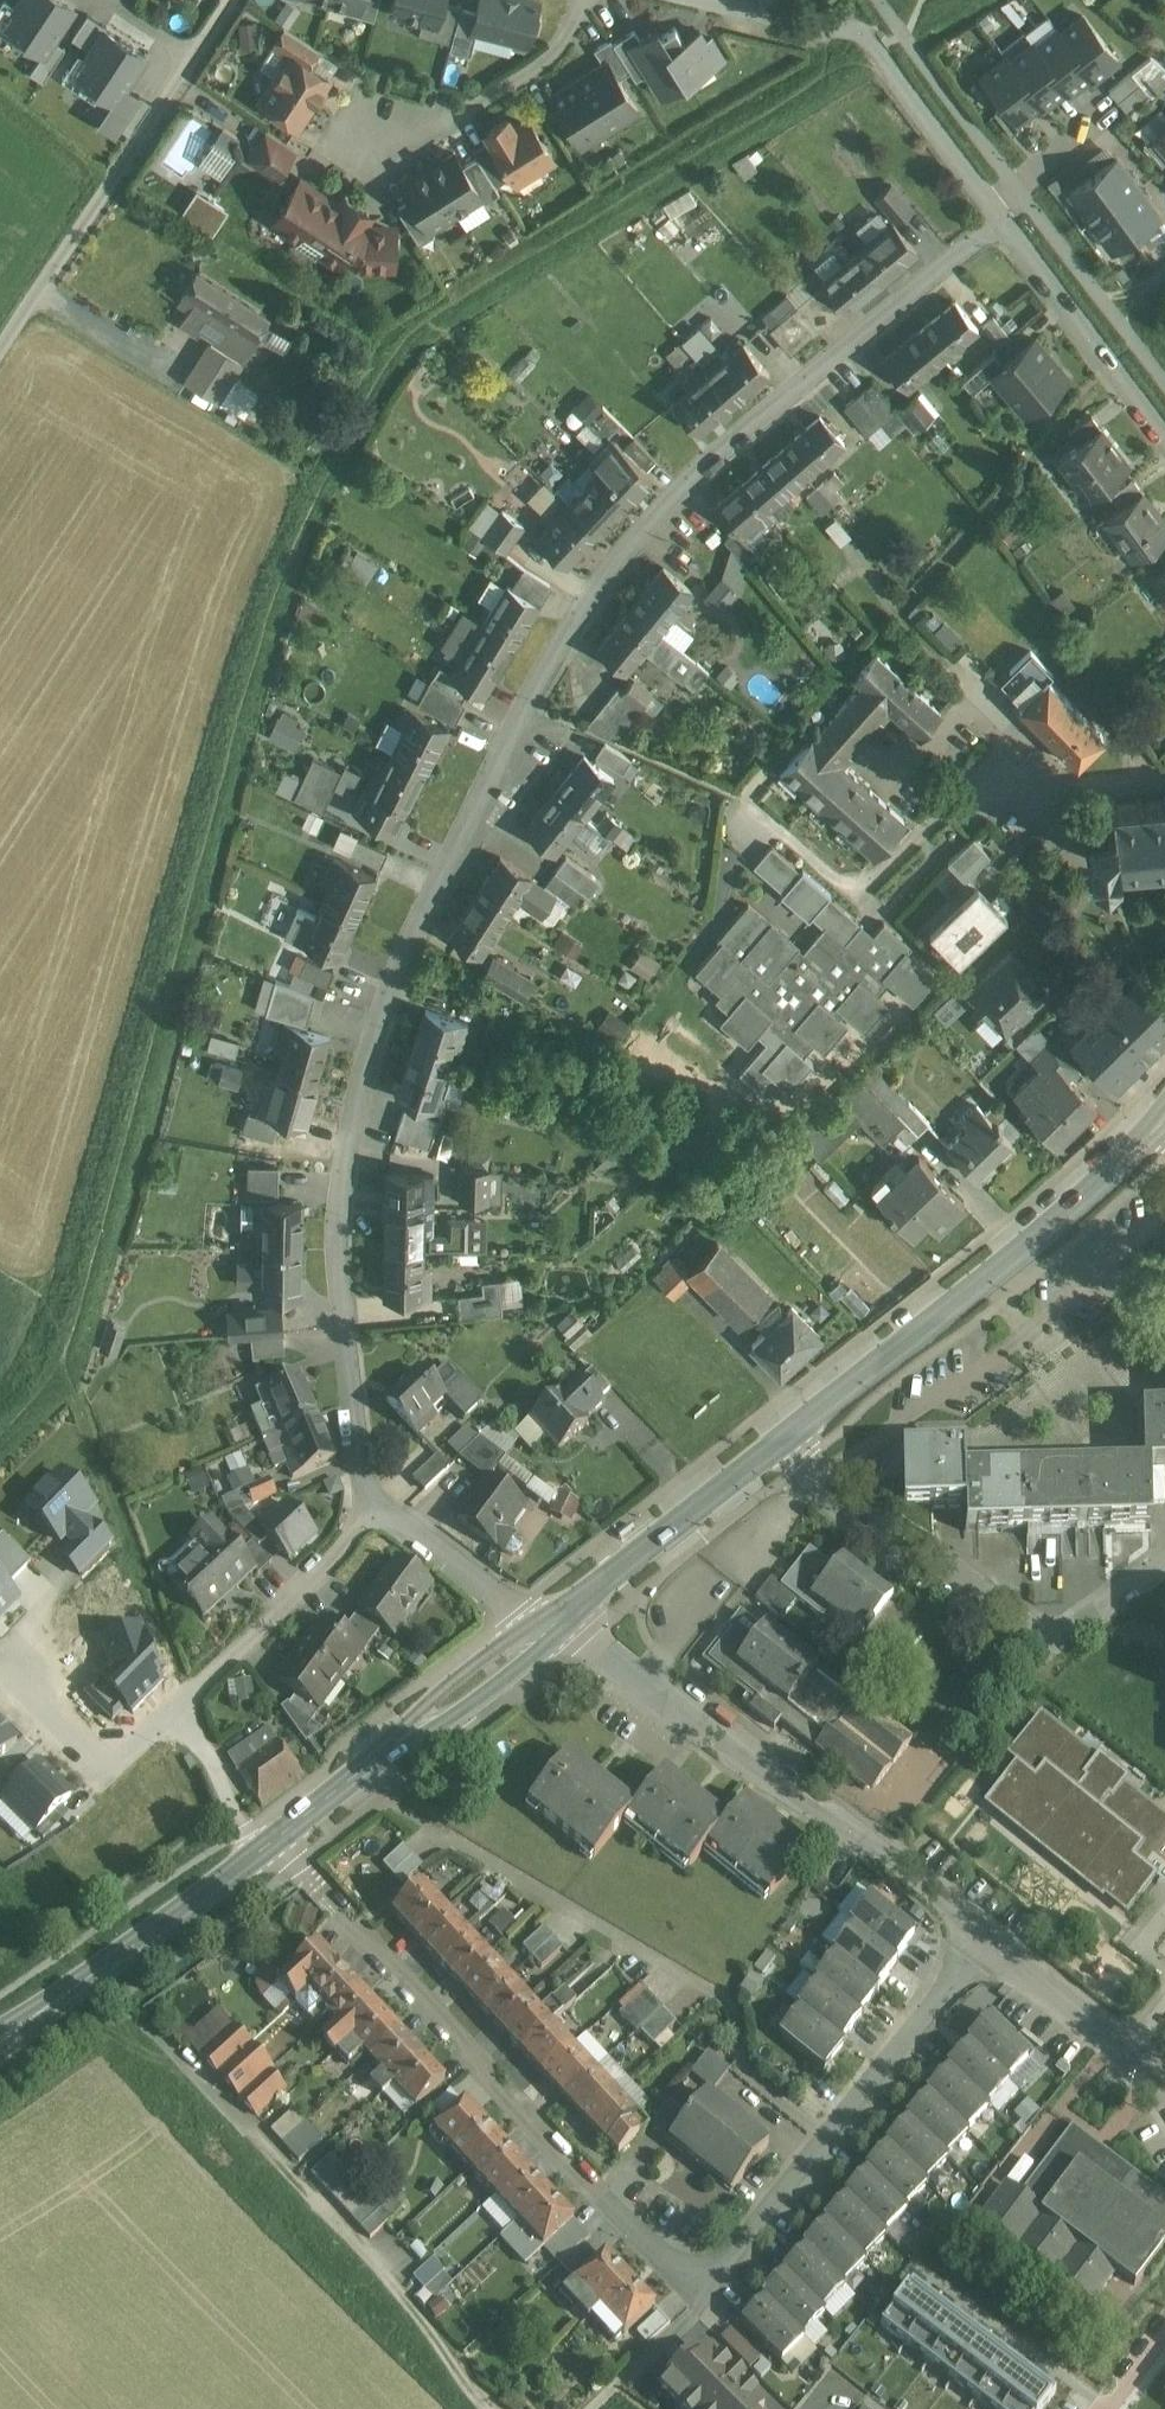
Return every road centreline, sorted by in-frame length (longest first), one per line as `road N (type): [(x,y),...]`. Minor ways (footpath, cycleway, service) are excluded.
road 1 (residential): [(376,1506),(361,1470),(336,1218),(373,1036),(422,914),(516,722),(617,560),(722,450),(1002,219)]
road 2 (residential): [(983,1940),(712,2280),(675,2268),(602,2199),(276,1839)]
road 3 (residential): [(551,1619),(983,1940)]
road 4 (primary): [(1164,1122),(1040,1232),(783,1433)]
road 5 (residential): [(783,1433),(822,1494),(895,1558),(948,1561),(1027,1621),(1053,1629),(1080,1623),(1164,1557)]
road 6 (residential): [(710,0),(853,31),(874,44),(1002,219)]
road 7 (primary): [(551,1619),(276,1839)]
road 8 (primary): [(256,1855),(0,2044)]
road 9 (primary): [(783,1433),(551,1619)]
road 10 (residential): [(1002,219),(1164,437)]
road 11 (residential): [(376,1506),(338,1560),(185,1696)]
road 12 (residential): [(588,0),(545,60),(383,161)]
road 13 (residential): [(4,1672),(111,1772),(185,1696)]
road 14 (residential): [(551,1619),(376,1506)]
road 15 (residential): [(983,1940),(1127,2056)]
road 16 (residential): [(185,1696),(256,1855)]
road 17 (residential): [(1164,784),(998,795)]

